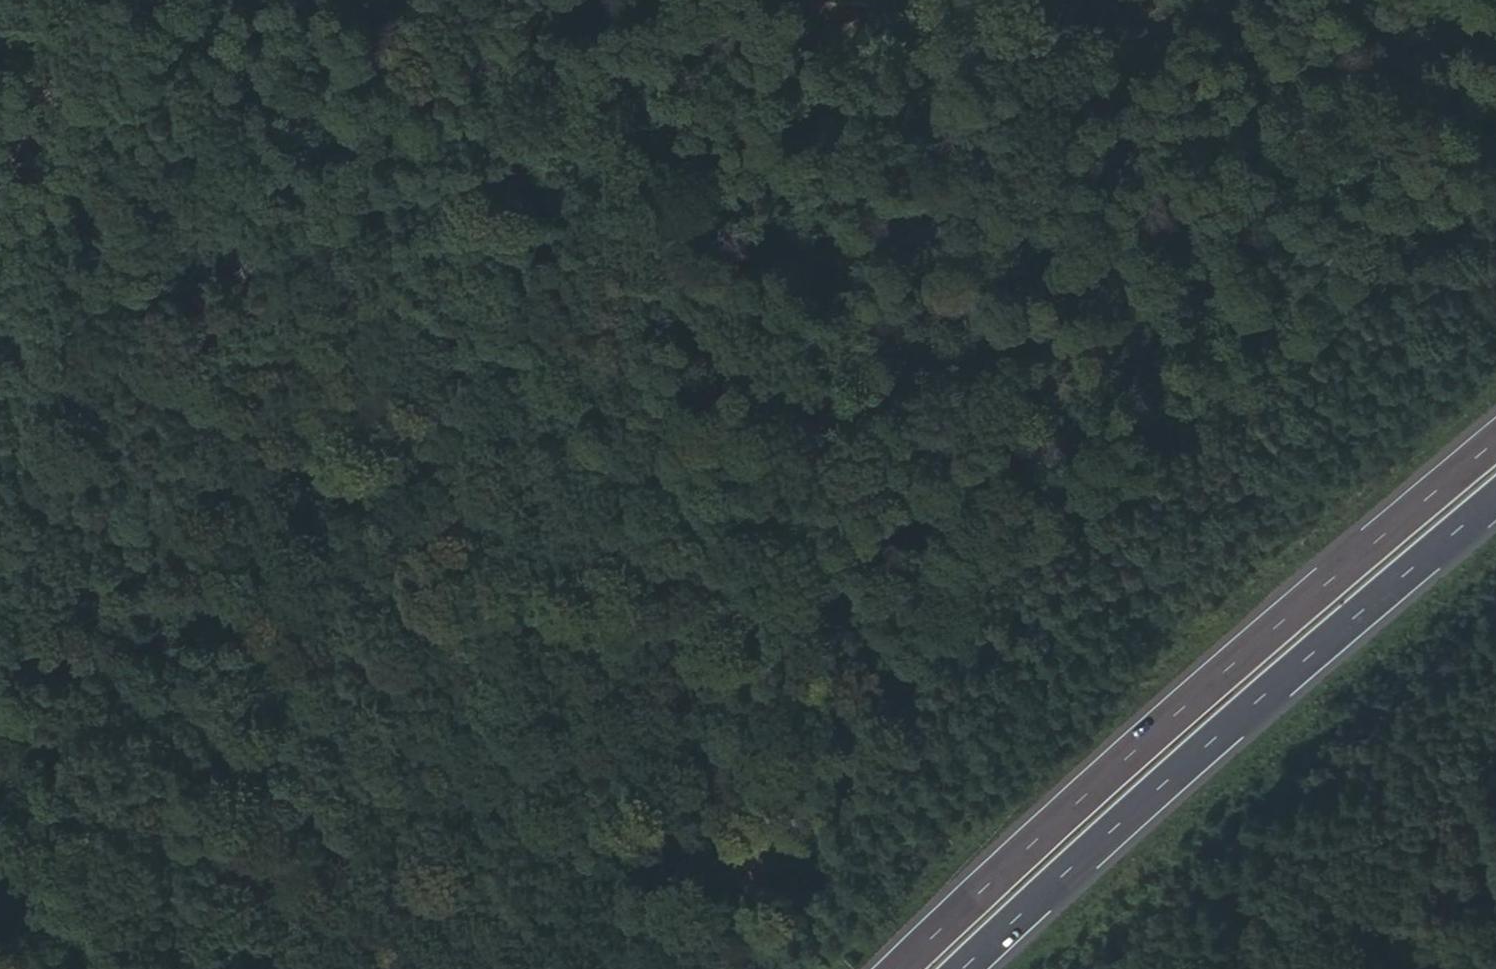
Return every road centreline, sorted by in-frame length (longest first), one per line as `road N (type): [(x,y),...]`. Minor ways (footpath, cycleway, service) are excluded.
road 1 (motorway): [(1495,449),(1301,612),(913,968)]
road 2 (motorway): [(969,968),(1495,505)]
road 3 (track): [(219,0),(0,313)]

